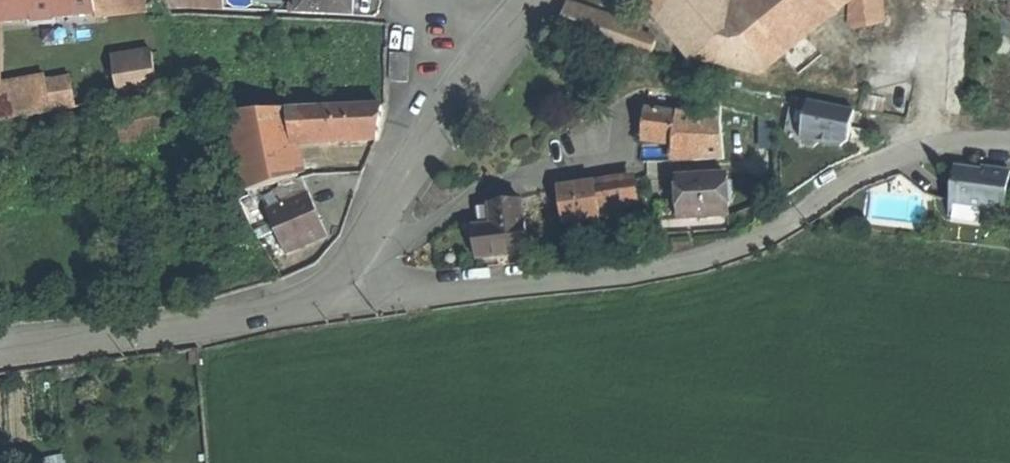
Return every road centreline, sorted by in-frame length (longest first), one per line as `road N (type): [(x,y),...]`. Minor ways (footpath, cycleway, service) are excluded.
road 1 (residential): [(337,289),(421,295),(604,270),(742,238),(927,141),(1009,139)]
road 2 (tertiary): [(0,352),(278,316),(337,289)]
road 3 (residential): [(367,243),(401,247),(492,192),(622,160),(633,92)]
road 4 (tertiary): [(367,243),(422,149),(532,0)]

